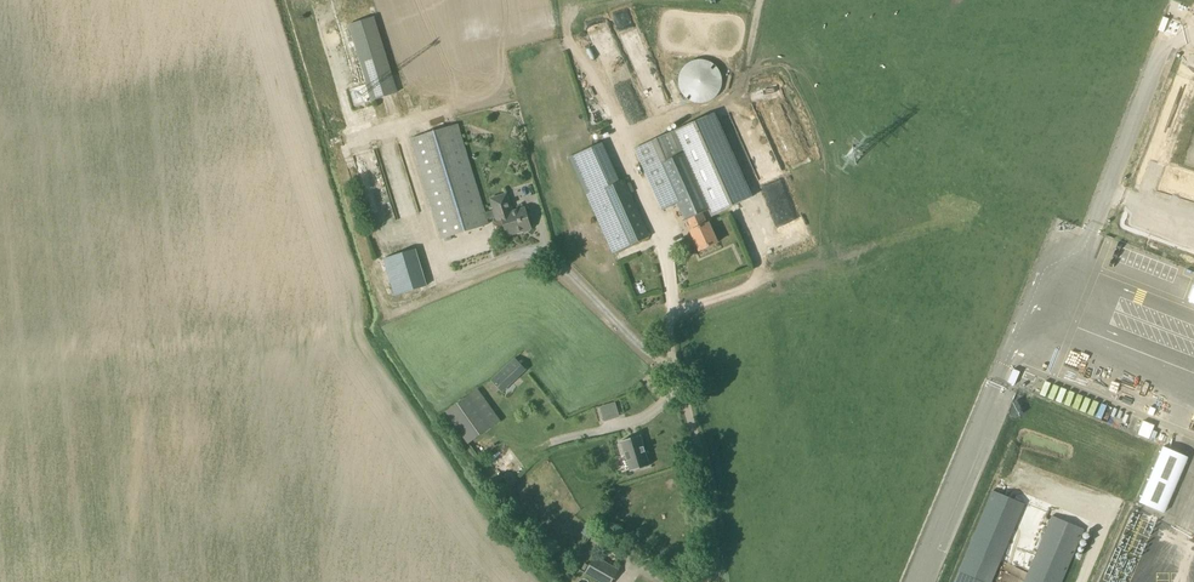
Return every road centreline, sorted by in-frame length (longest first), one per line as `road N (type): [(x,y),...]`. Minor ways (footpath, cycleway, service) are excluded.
road 1 (unclassified): [(713,553),(704,470),(671,360),(669,324)]

